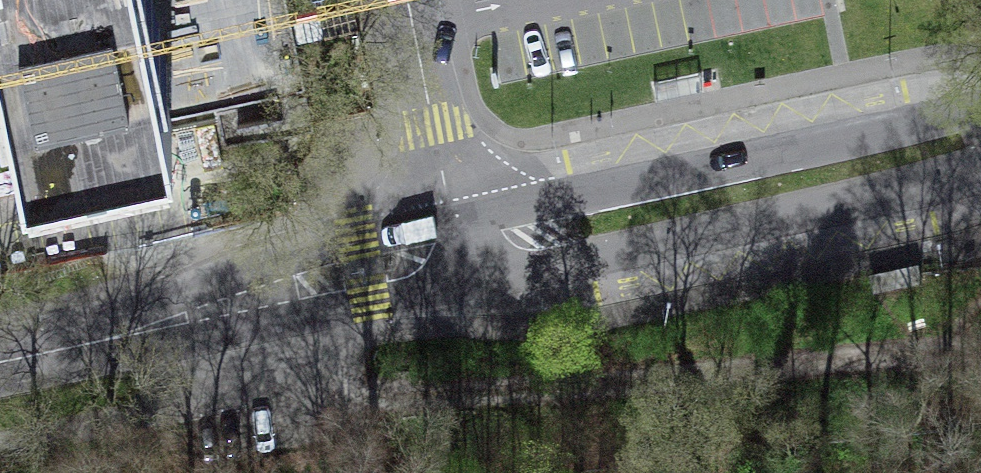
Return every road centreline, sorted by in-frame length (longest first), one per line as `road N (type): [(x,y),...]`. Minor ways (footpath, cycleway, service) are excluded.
road 1 (track): [(980,348),(622,385),(391,395),(340,349)]
road 2 (secondary): [(980,102),(556,199),(460,249)]
road 3 (secondary): [(460,249),(578,261),(980,167)]
road 4 (secondary): [(0,363),(460,249)]
road 5 (residential): [(460,249),(407,0)]

